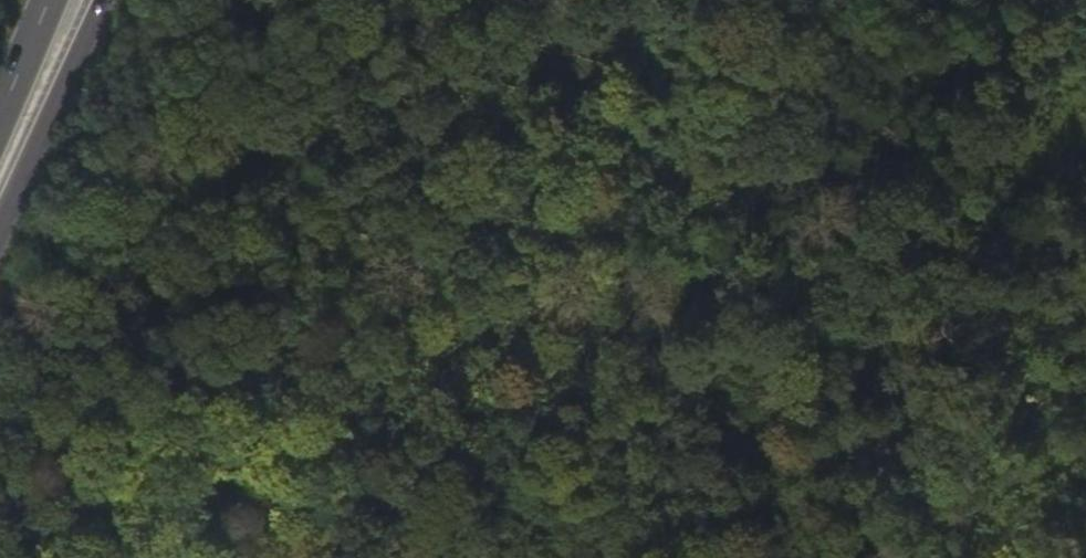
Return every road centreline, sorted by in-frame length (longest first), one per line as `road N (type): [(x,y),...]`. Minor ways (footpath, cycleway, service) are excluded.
road 1 (primary): [(0,226),(102,0)]
road 2 (track): [(1004,176),(1074,0)]
road 3 (primary): [(50,0),(0,116)]

